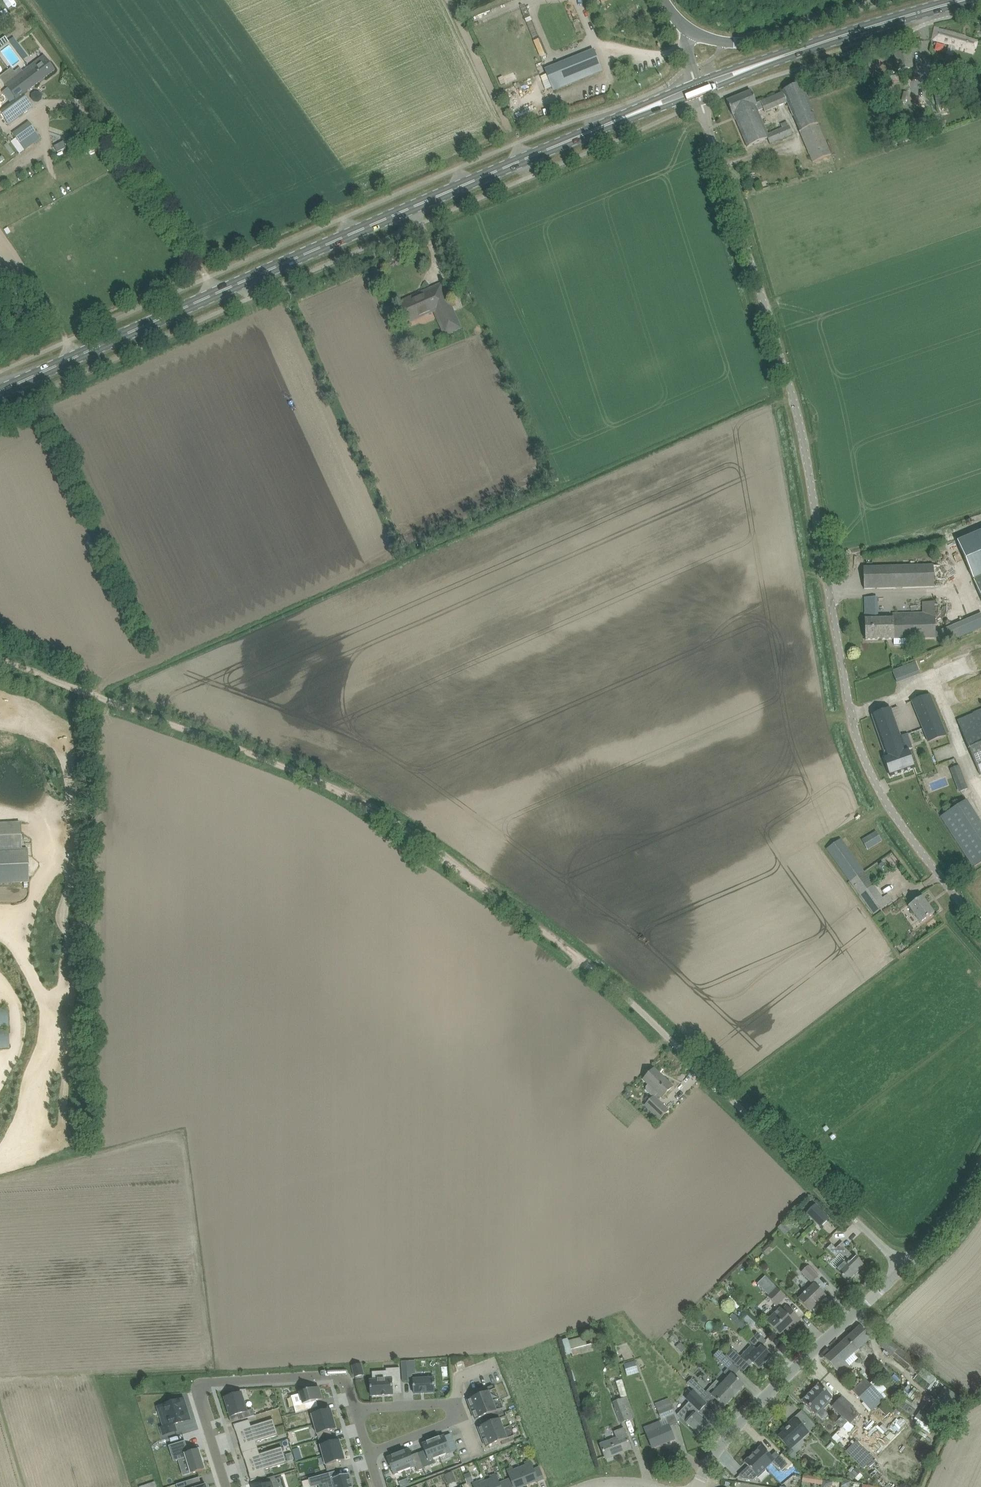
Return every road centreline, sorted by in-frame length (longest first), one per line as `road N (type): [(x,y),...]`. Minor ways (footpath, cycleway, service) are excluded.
road 1 (unclassified): [(852,1217),(627,998),(389,818),(269,760),(0,660)]
road 2 (unclassified): [(980,923),(863,760),(799,412),(699,94)]
road 3 (primary): [(0,392),(638,112)]
road 4 (tertiary): [(698,1486),(746,1417),(904,1267)]
road 5 (residential): [(357,1408),(338,1376),(208,1382),(198,1397),(227,1486)]
road 6 (primary): [(757,65),(963,0)]
road 7 (unclassified): [(690,31),(761,40),(873,0)]
road 8 (tertiary): [(904,1267),(949,1221),(980,1166)]

